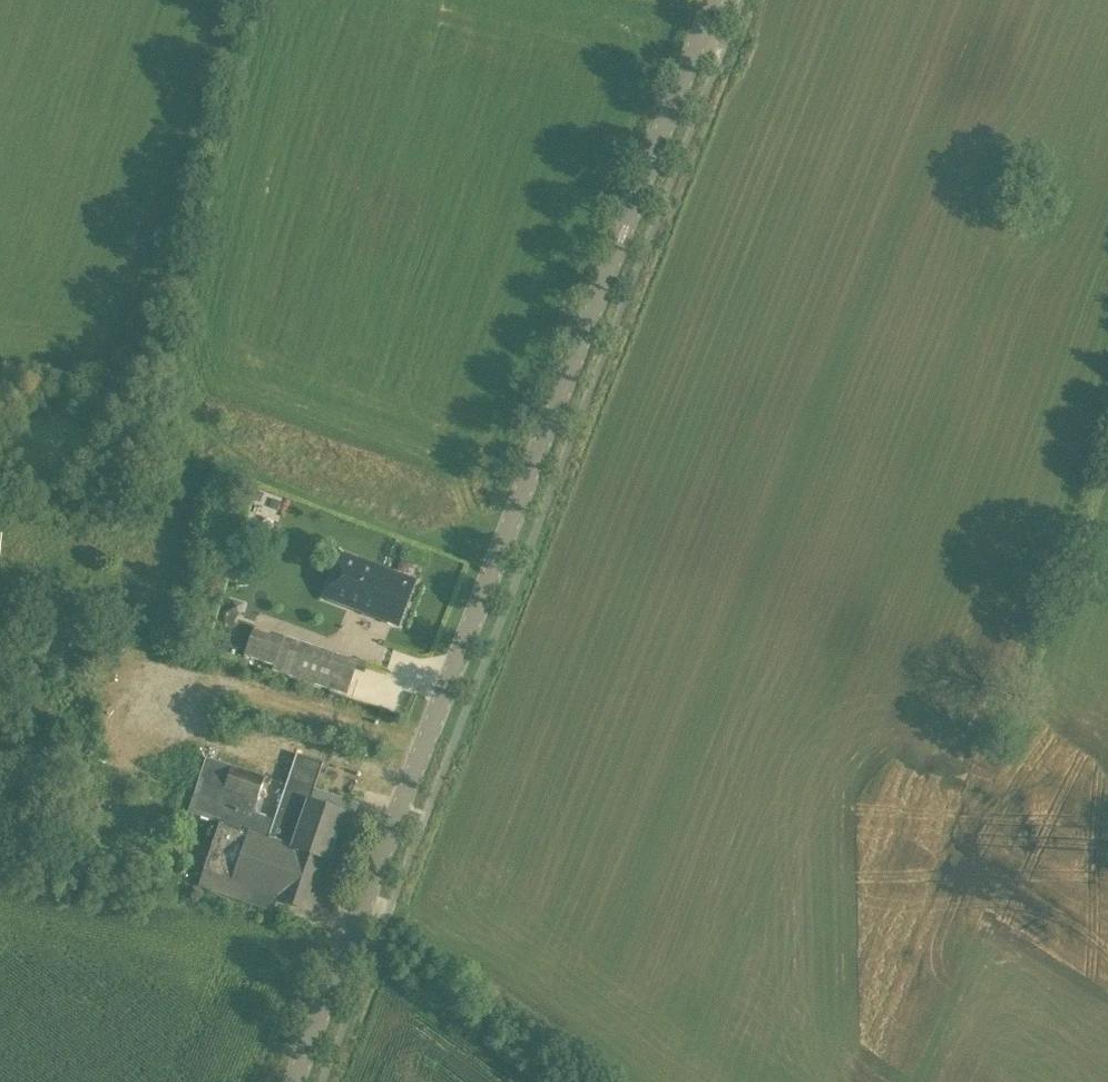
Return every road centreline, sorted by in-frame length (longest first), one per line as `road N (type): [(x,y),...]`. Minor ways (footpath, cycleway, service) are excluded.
road 1 (tertiary): [(292,1081),(709,0)]

